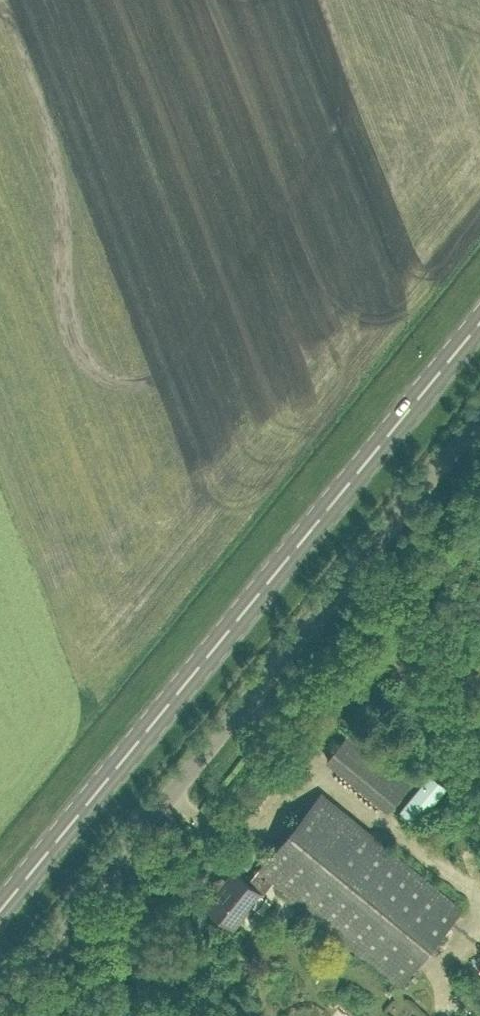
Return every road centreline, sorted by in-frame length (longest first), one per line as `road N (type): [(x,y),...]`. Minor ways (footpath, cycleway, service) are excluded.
road 1 (primary): [(0,908),(479,320)]
road 2 (unclassified): [(0,1002),(479,417)]

